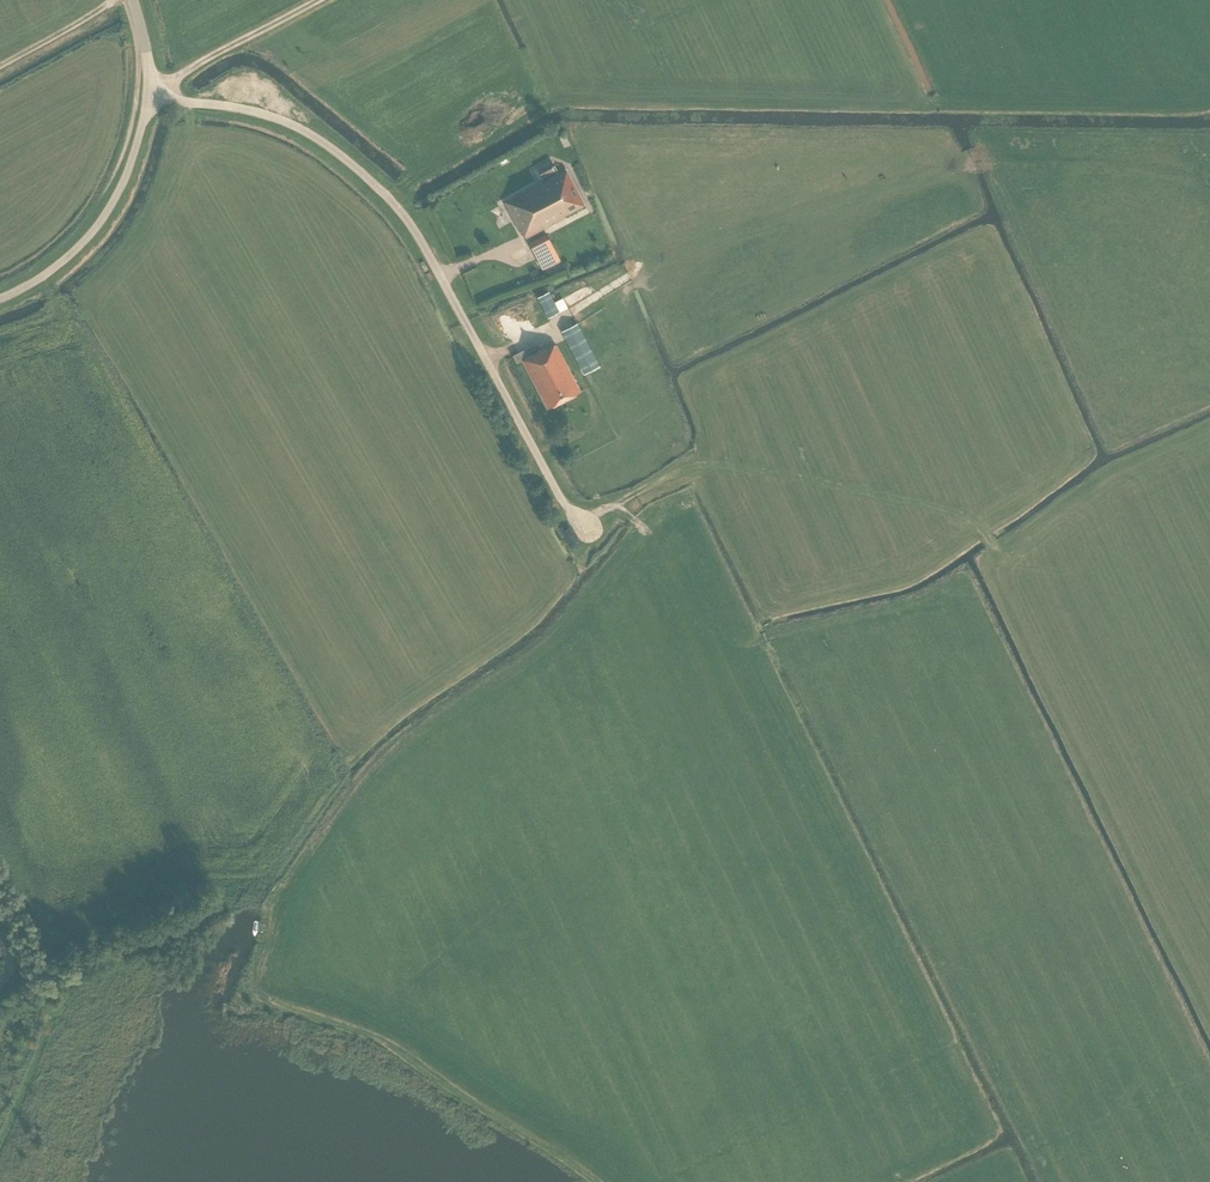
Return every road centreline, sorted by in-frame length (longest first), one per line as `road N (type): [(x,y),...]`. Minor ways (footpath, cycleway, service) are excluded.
road 1 (unclassified): [(582,534),(425,249),(386,197),(340,155),(294,128),(233,108),(152,97)]
road 2 (unclassified): [(0,299),(38,281),(92,234),(123,185),(152,97)]

